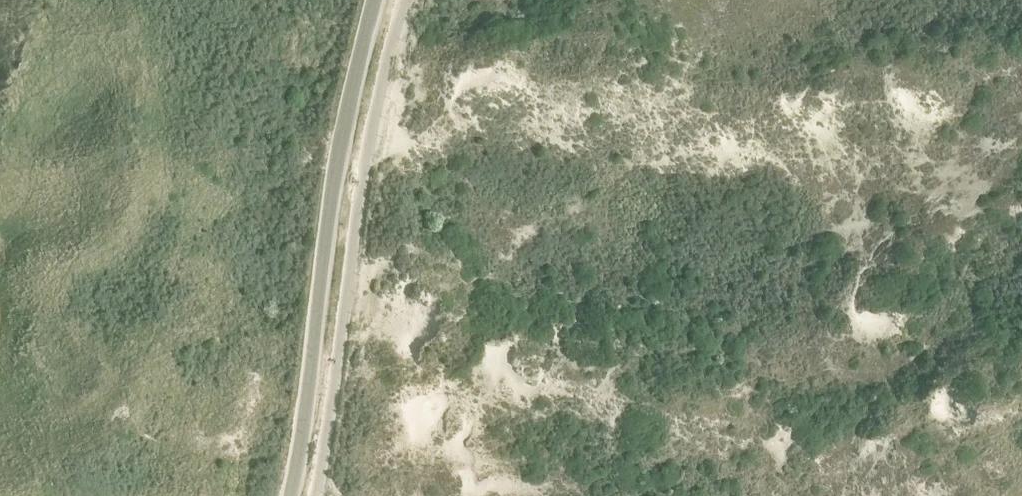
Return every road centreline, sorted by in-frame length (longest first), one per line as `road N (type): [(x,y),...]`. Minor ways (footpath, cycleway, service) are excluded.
road 1 (unclassified): [(289,495),(328,207),(375,0)]

